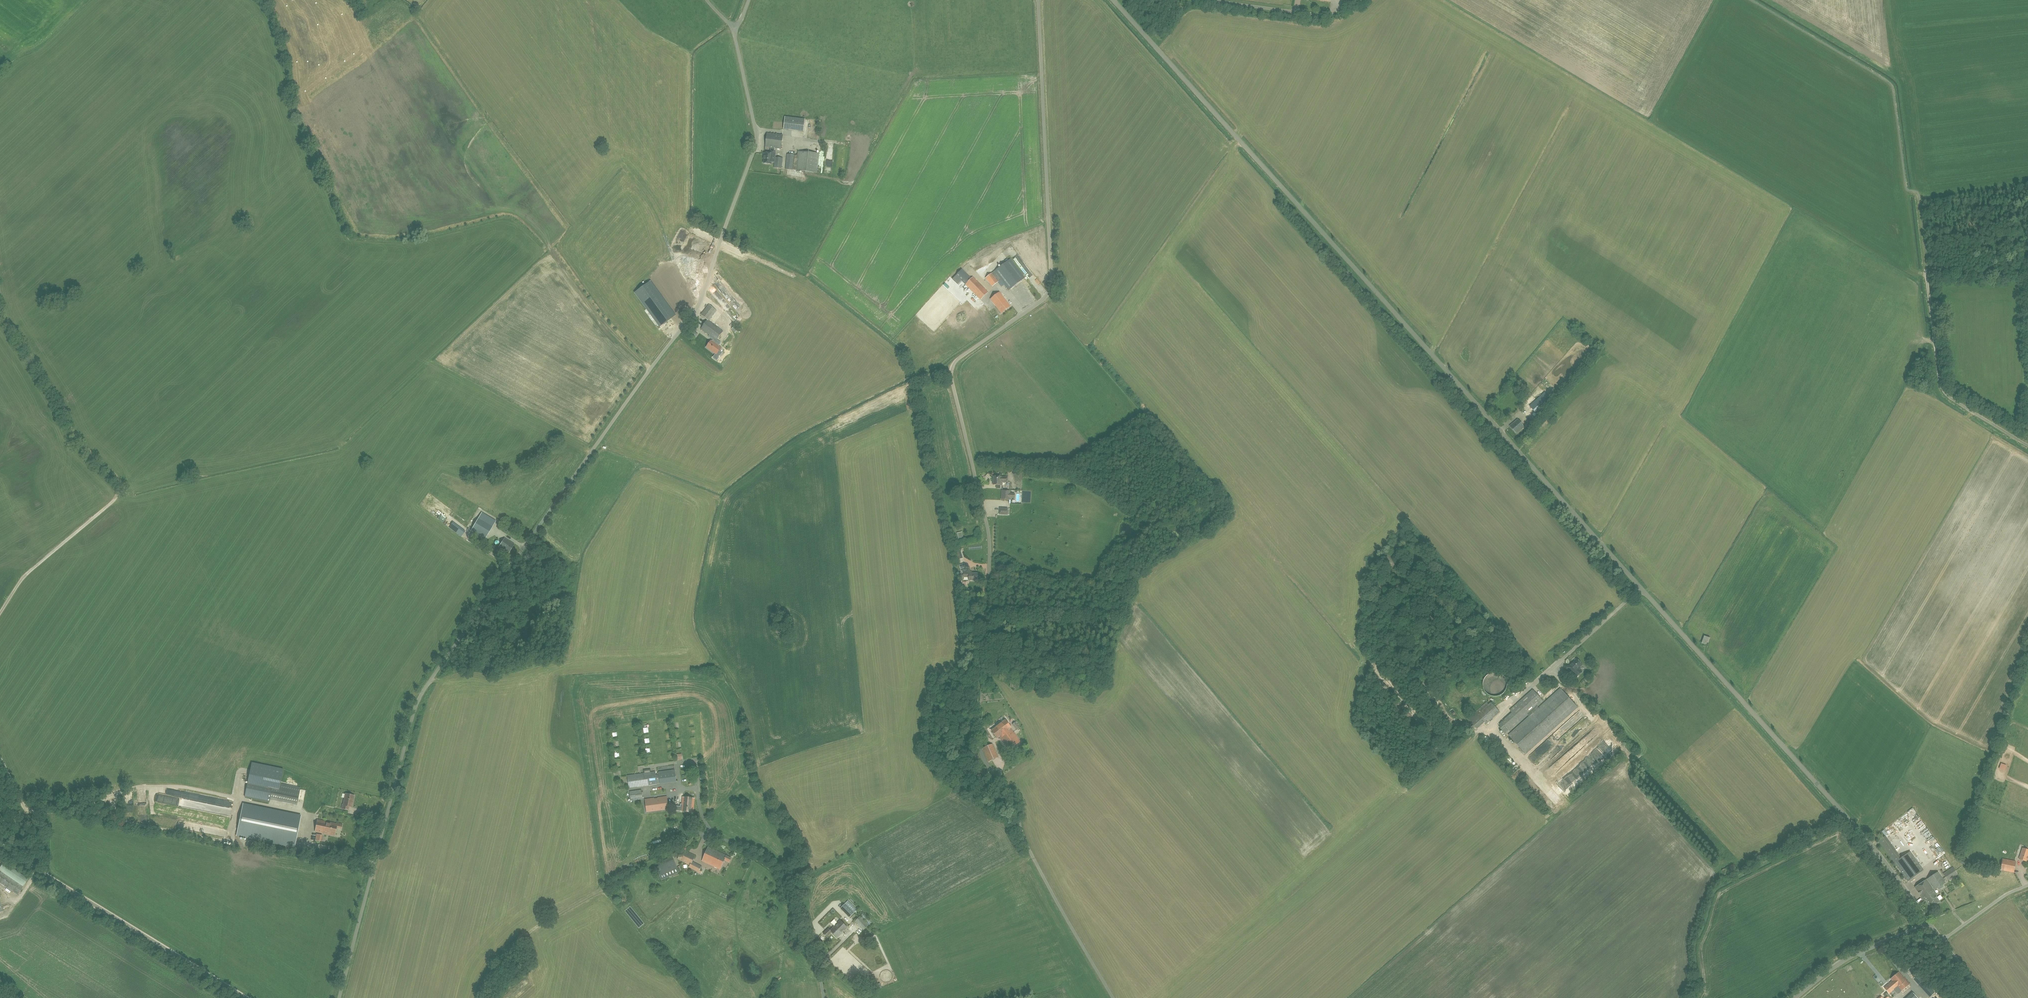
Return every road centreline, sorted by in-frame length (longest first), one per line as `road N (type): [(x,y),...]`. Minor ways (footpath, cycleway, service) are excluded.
road 1 (unclassified): [(1928,924),(1861,832),(1114,0)]
road 2 (unclassified): [(339,997),(419,697),(700,301),(756,144),(733,30),(749,0)]
road 3 (unclassified): [(1113,997),(1028,847),(1011,793),(984,758),(976,718),(989,539),(951,370),(1050,289),(1038,0)]
road 4 (track): [(376,859),(305,842),(309,816),(190,788),(137,788),(88,805),(25,809),(0,760)]
road 5 (track): [(11,324),(77,437),(120,487),(24,576),(0,613)]
road 6 (track): [(481,997),(528,934),(686,846),(702,819)]
road 7 (tertiary): [(244,997),(0,844)]
road 8 (track): [(244,233),(11,324)]
road 9 (residential): [(825,997),(818,964),(774,866),(713,834),(702,819)]
road 10 (unclassified): [(2027,445),(1943,390),(1926,272)]
road 11 (unclassified): [(1796,997),(1853,956),(1928,924)]
road 12 (unclassified): [(1351,0),(1319,15),(1206,0)]

